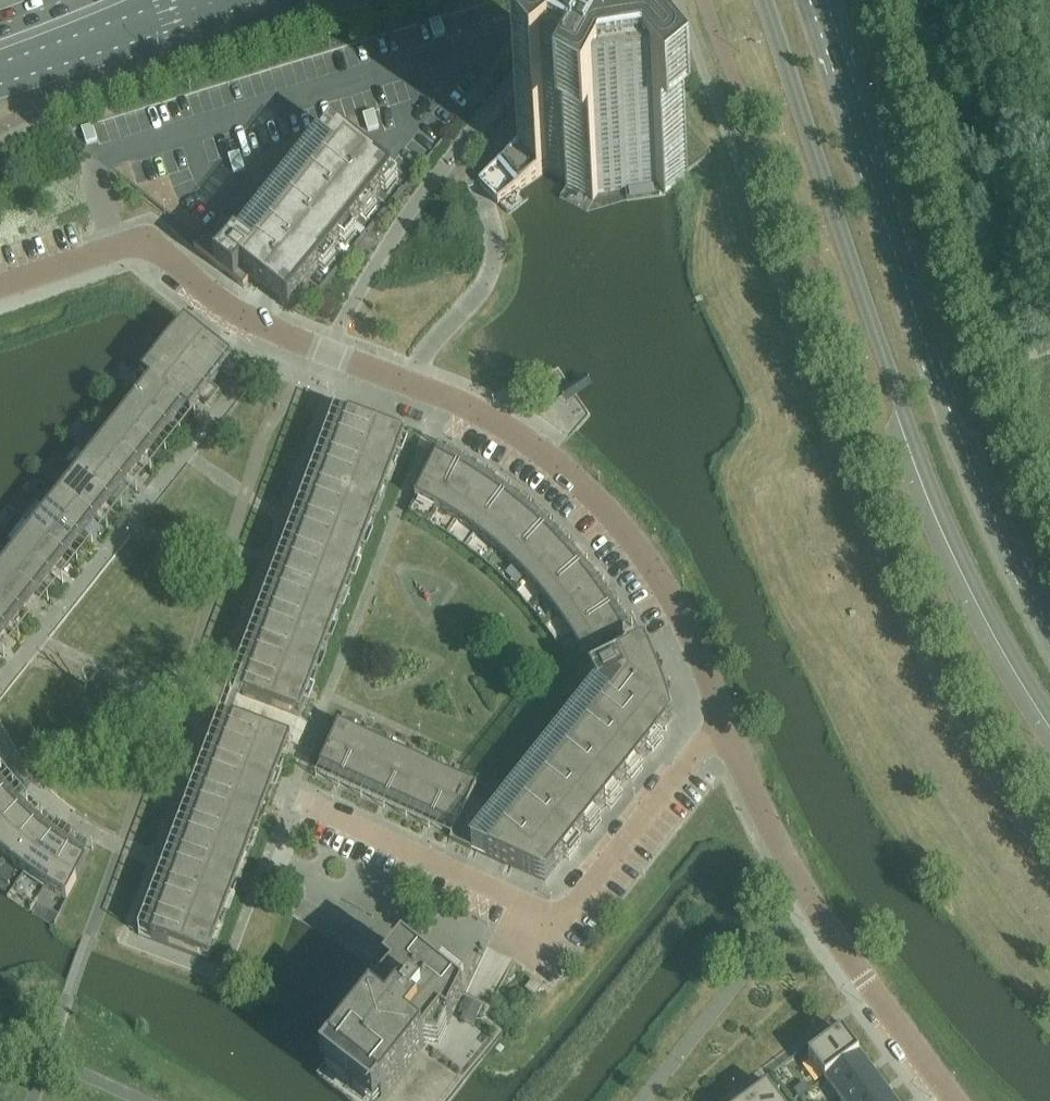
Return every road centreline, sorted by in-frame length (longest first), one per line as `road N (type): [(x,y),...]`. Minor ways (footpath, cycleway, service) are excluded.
road 1 (residential): [(113,246),(156,244),(238,311),(521,438),(606,513),(684,620),(723,719)]
road 2 (secondary): [(761,0),(939,510),(1049,712)]
road 3 (secondary): [(1049,631),(982,491),(820,0)]
road 4 (residential): [(723,719),(559,919),(300,802)]
road 5 (residential): [(723,719),(818,908),(954,1100)]
road 6 (primary): [(0,45),(116,0)]

